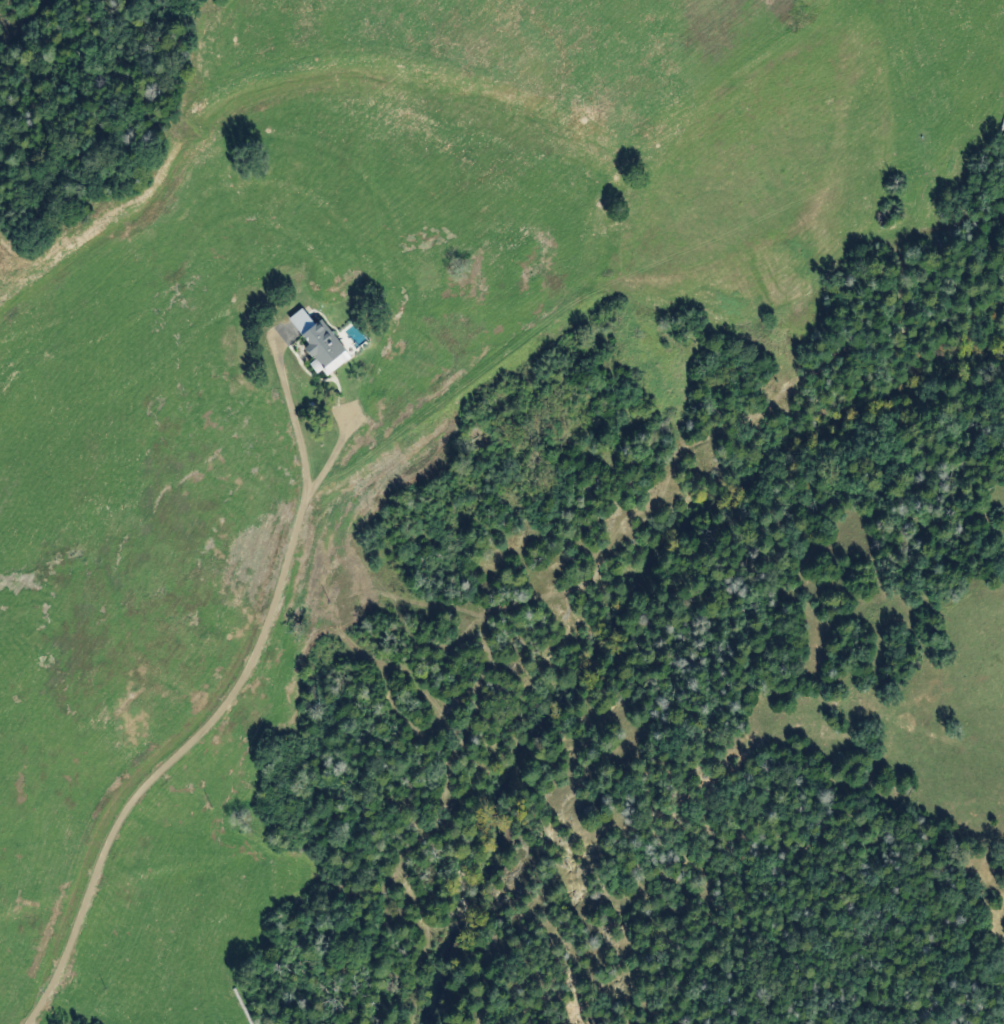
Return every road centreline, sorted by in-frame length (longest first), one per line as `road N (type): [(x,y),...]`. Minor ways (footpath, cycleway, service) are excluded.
road 1 (residential): [(1003,187),(828,224),(686,288),(569,367),(265,692),(133,863),(84,888),(70,873),(75,578),(0,499)]
road 2 (residential): [(0,378),(36,333),(217,195),(285,13),(298,0)]
road 3 (residential): [(26,1023),(84,888)]

